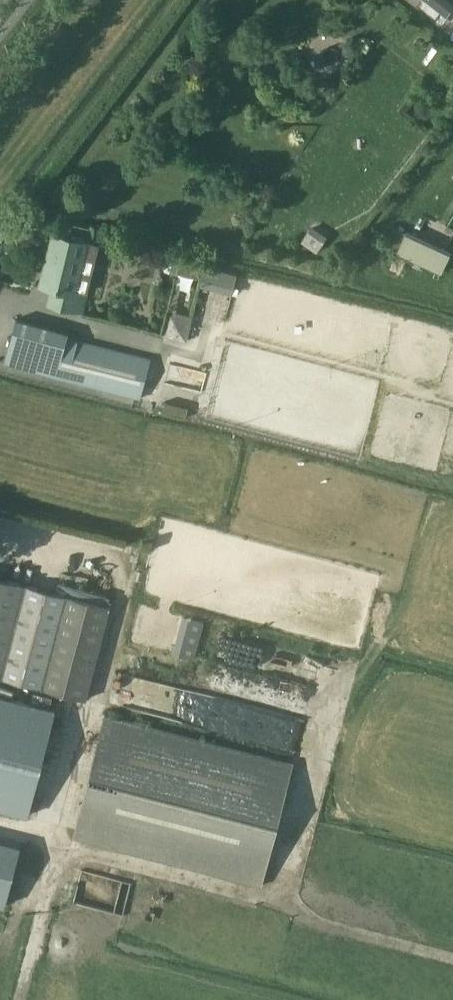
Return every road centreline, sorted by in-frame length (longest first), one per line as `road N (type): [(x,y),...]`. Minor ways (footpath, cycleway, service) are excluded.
road 1 (track): [(452,960),(55,848),(38,833),(0,822)]
road 2 (track): [(136,560),(18,999)]

